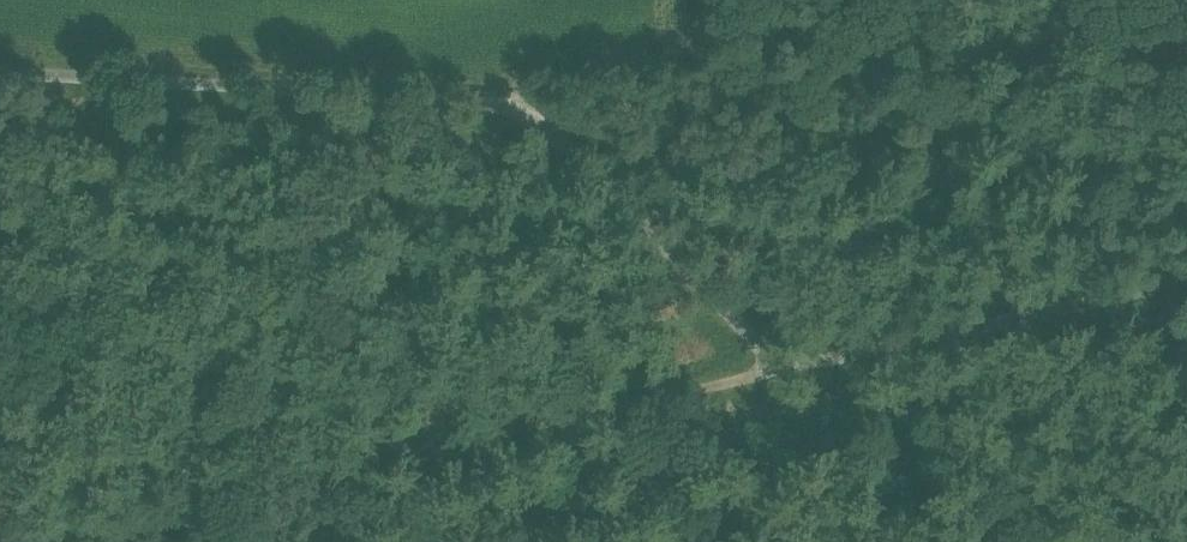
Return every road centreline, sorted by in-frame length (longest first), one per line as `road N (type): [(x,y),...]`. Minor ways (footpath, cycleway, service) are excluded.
road 1 (unclassified): [(1186,275),(775,361),(516,109),(0,74)]
road 2 (track): [(0,526),(775,361)]

